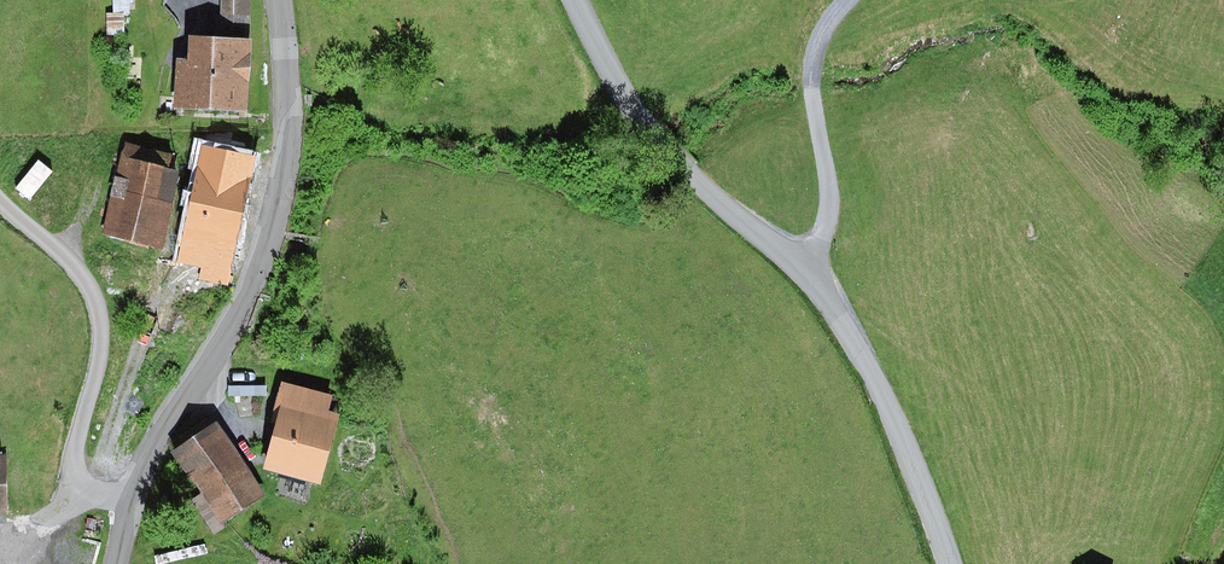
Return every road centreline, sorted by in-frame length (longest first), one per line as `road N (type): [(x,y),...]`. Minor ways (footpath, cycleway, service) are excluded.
road 1 (unclassified): [(121,563),(167,427),(240,316),(273,228),(289,118),(280,0)]
road 2 (unclassified): [(684,162),(810,262),(871,355),(917,451),(950,563)]
road 3 (track): [(810,262),(828,220),(823,51),(848,0)]
road 4 (unclassified): [(589,0),(656,134)]

